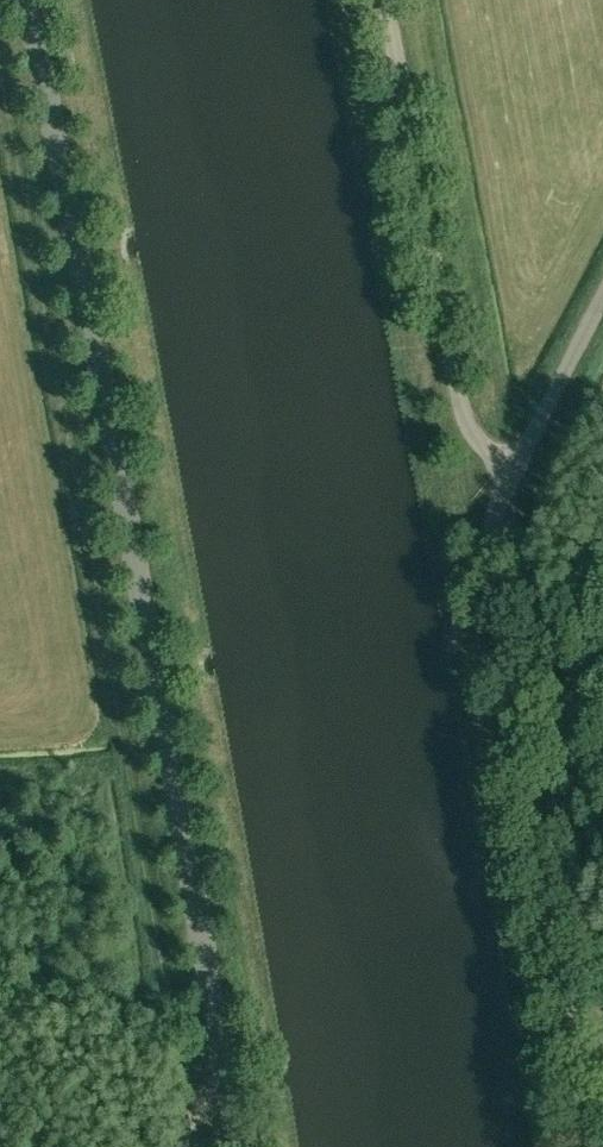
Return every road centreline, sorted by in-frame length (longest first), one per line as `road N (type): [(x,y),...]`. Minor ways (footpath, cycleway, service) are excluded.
road 1 (unclassified): [(238,1146),(28,0)]
road 2 (unclassified): [(585,1146),(489,566),(497,508),(512,471)]
road 3 (unclassified): [(512,471),(468,424),(458,392),(383,0)]
road 4 (unclassified): [(512,471),(602,295)]

